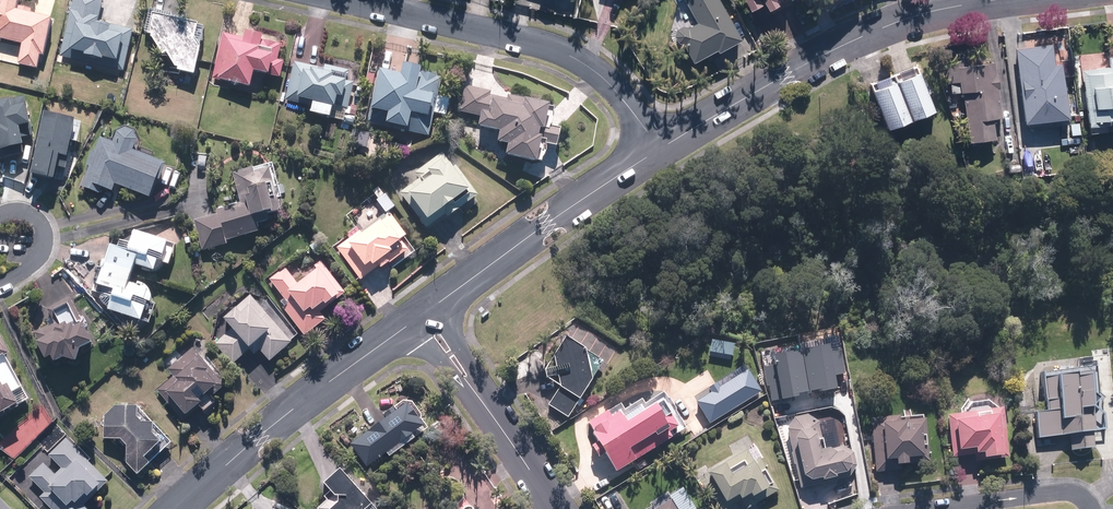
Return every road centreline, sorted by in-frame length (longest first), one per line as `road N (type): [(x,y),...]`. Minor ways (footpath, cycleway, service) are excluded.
road 1 (residential): [(658,148),(605,79),(571,57),(350,0)]
road 2 (tertiary): [(658,148),(860,37),(971,3)]
road 3 (tertiary): [(179,508),(423,313)]
road 4 (tertiary): [(423,313),(658,148)]
road 5 (tertiary): [(423,313),(553,508)]
road 6 (residential): [(967,508),(1062,491),(1090,508)]
road 7 (residential): [(0,217),(24,213),(43,239),(28,270),(0,285)]

